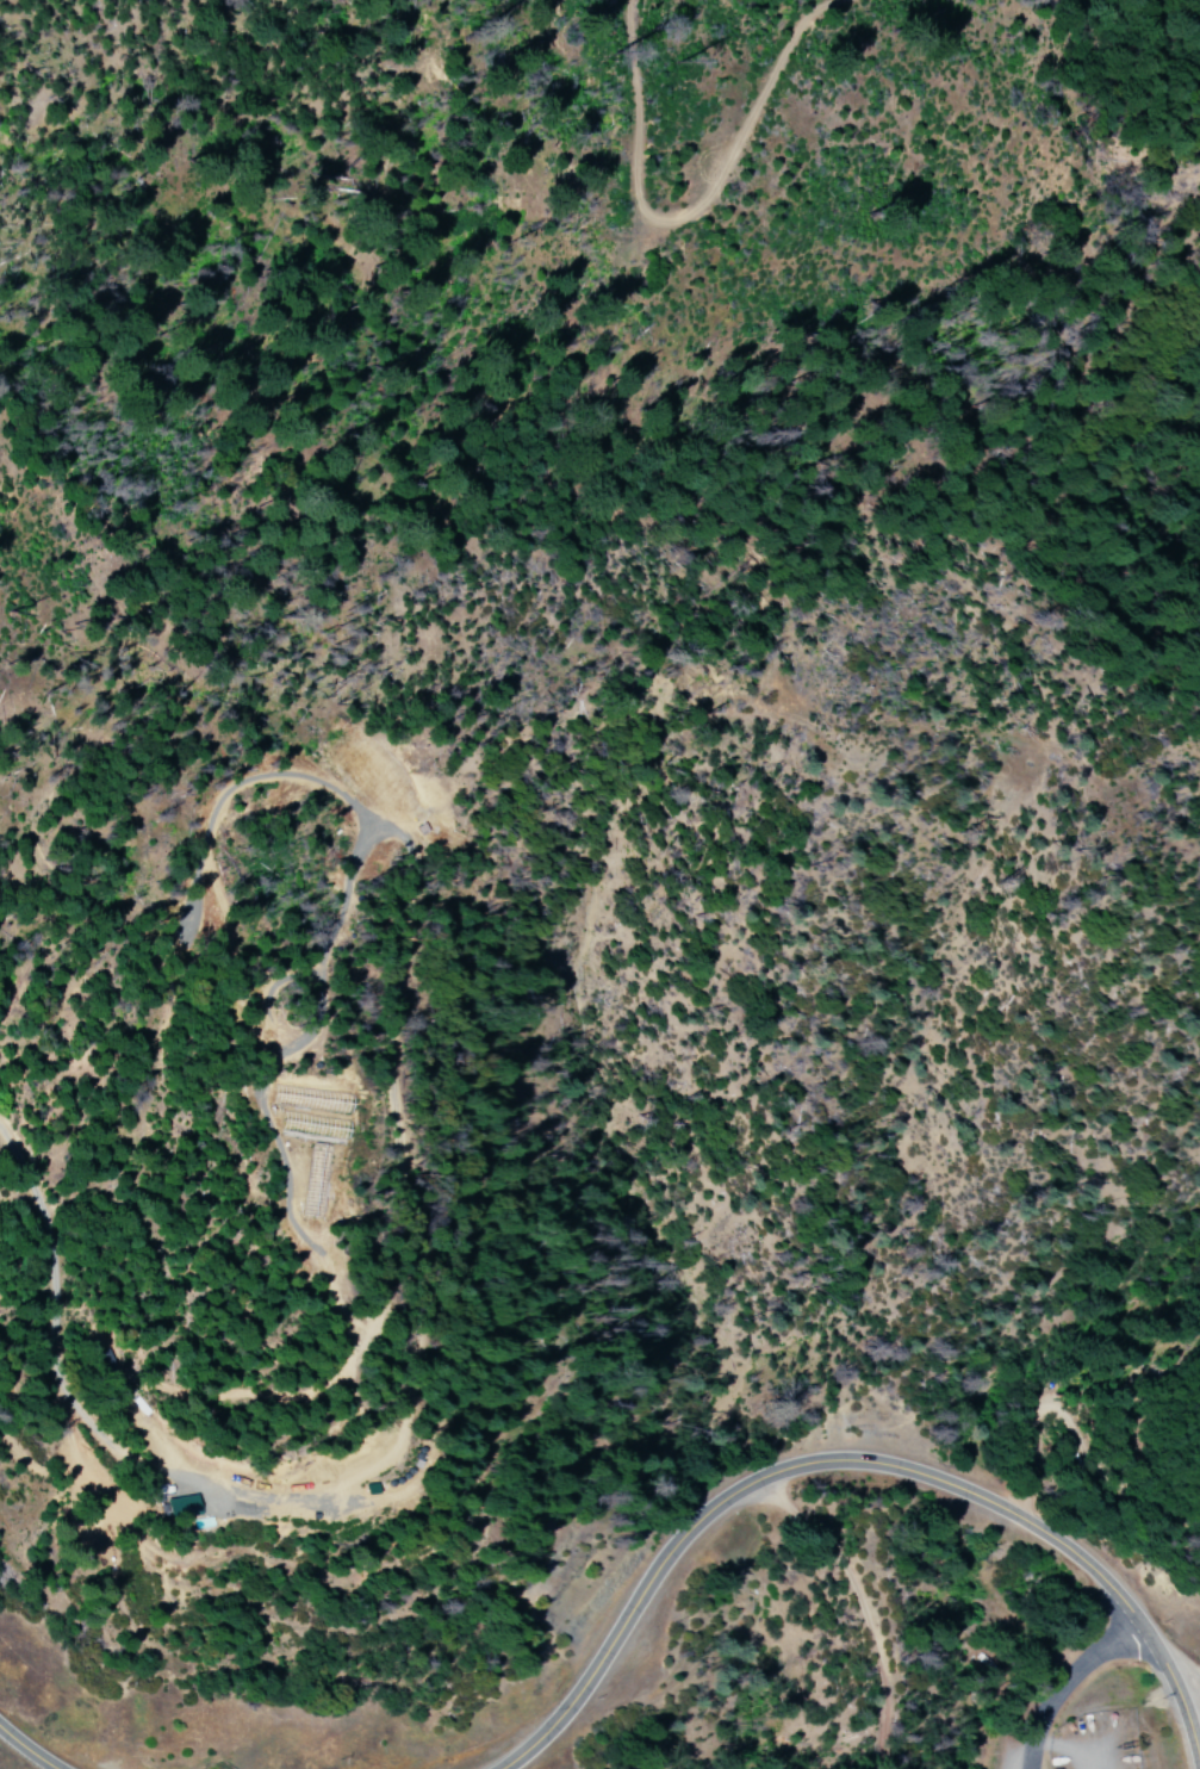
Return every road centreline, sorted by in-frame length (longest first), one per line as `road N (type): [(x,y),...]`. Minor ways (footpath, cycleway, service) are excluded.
road 1 (tertiary): [(1199,1753),(1187,1694),(1119,1578),(1028,1517),(903,1469),(781,1483),(736,1565),(723,1626),(609,1768)]
road 2 (residential): [(916,1768),(895,1688),(781,1483)]
road 3 (residential): [(1034,1768),(1033,1750),(1078,1684),(1150,1630)]
road 4 (tertiary): [(92,1768),(71,1758),(0,1666)]

